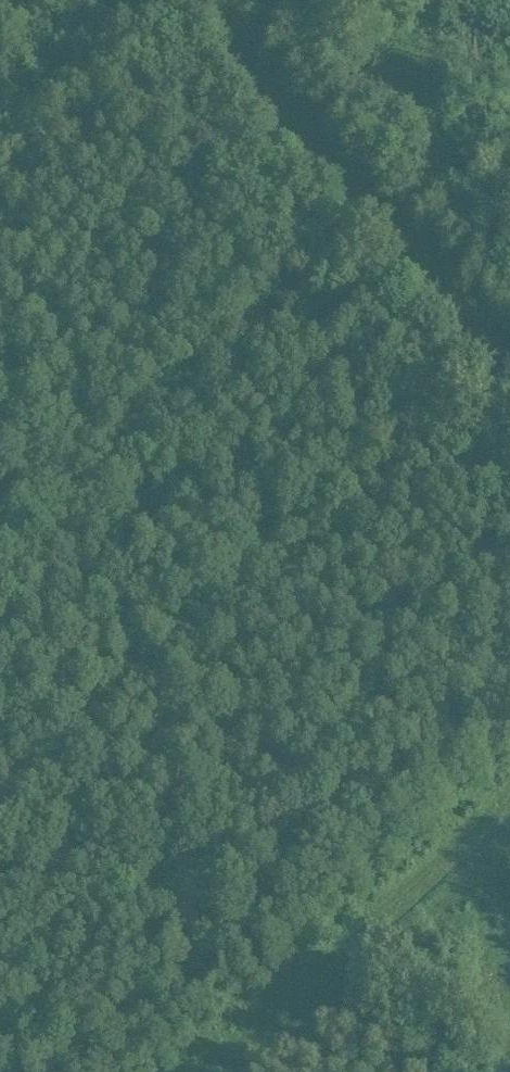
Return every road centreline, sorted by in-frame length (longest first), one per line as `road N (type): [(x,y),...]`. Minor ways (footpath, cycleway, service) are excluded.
road 1 (track): [(509,355),(186,0)]

